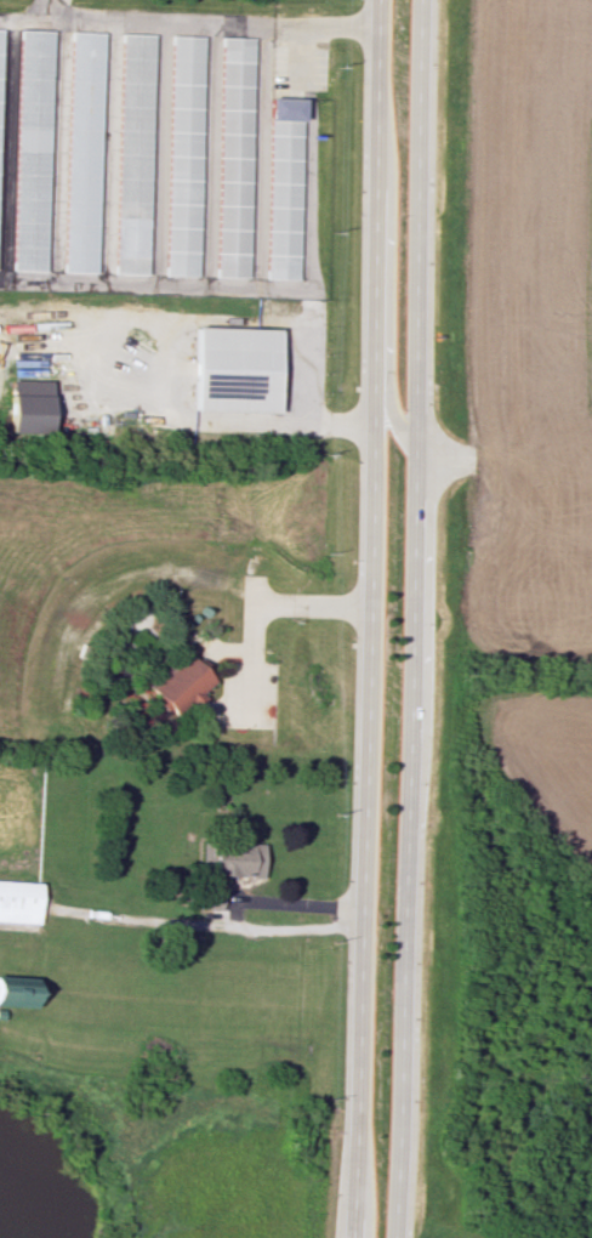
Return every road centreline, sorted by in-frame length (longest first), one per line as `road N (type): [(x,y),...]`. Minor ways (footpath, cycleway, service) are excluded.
road 1 (primary): [(391,1237),(428,0)]
road 2 (primary): [(385,0),(349,1237)]
road 3 (primary): [(381,141),(389,182),(386,411),(415,442)]

